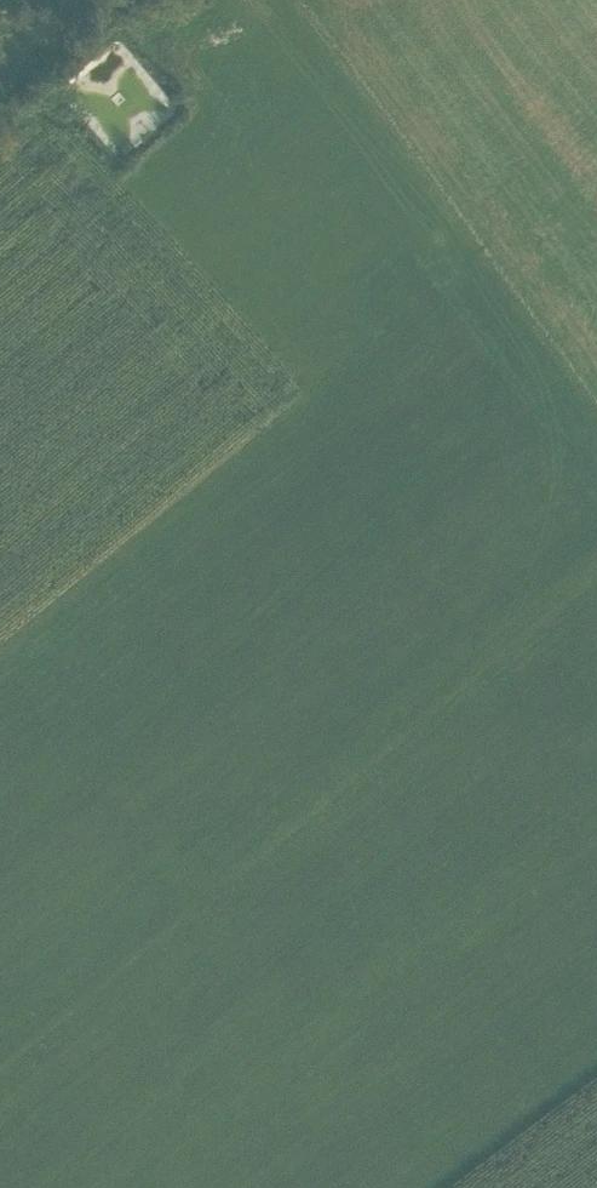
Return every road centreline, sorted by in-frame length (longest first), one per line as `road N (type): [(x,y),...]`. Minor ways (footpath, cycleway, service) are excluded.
road 1 (track): [(215,0),(172,56),(207,97)]

